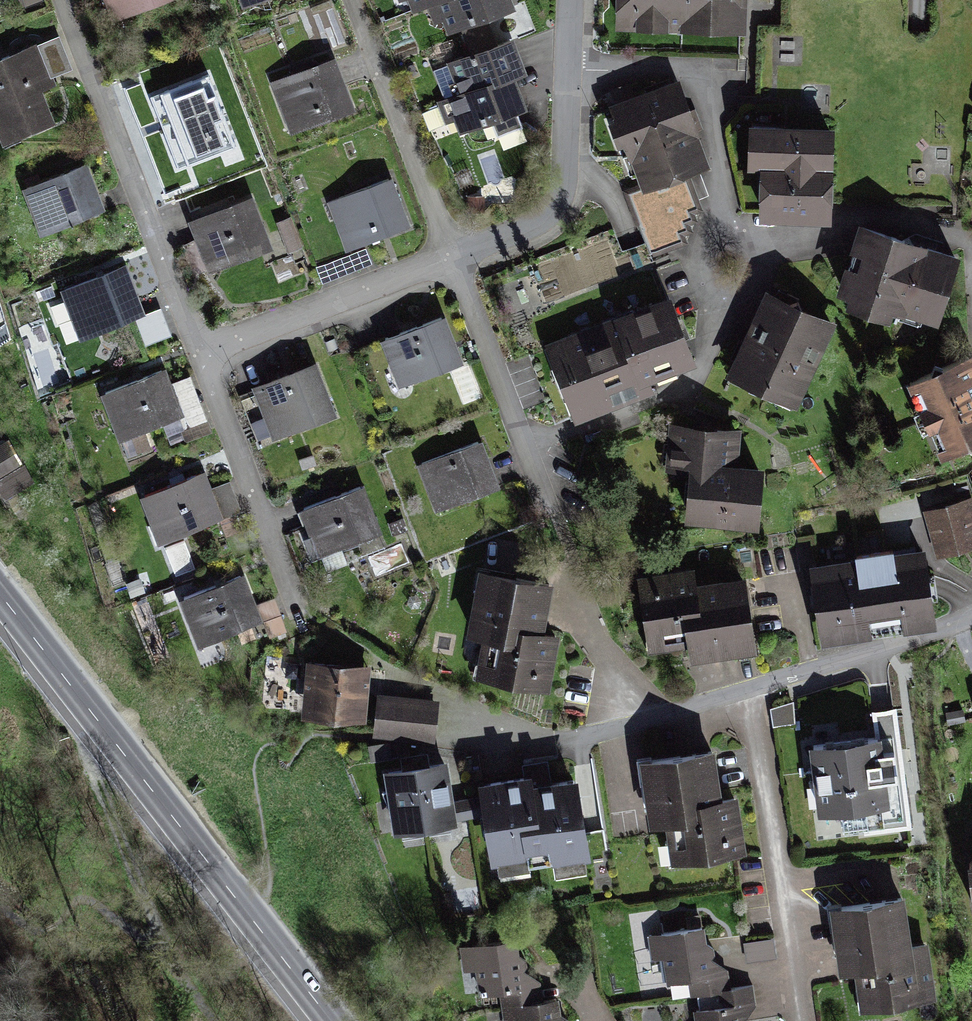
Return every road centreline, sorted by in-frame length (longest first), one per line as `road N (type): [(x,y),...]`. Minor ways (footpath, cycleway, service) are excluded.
road 1 (secondary): [(330,1020),(0,599)]
road 2 (residential): [(59,0),(201,361)]
road 3 (residential): [(747,689),(798,1020)]
road 4 (residential): [(630,724),(522,445)]
road 5 (residential): [(630,724),(560,740),(479,725),(444,689),(370,655)]
road 6 (residential): [(357,0),(453,263)]
road 7 (residential): [(575,70),(657,69),(688,78),(701,98),(728,235)]
road 8 (residential): [(201,361),(296,618)]
road 9 (residential): [(733,300),(691,384),(522,445)]
road 10 (residential): [(453,263),(201,361)]
road 11 (residential): [(575,70),(567,182),(547,218),(453,263)]
road 12 (track): [(170,955),(92,759),(97,723)]
road 13 (residential): [(971,618),(747,689)]
road 14 (residential): [(752,246),(868,218),(910,225),(971,253)]
road 15 (residential): [(522,445),(453,263)]
road 16 (residential): [(747,689),(630,724)]

